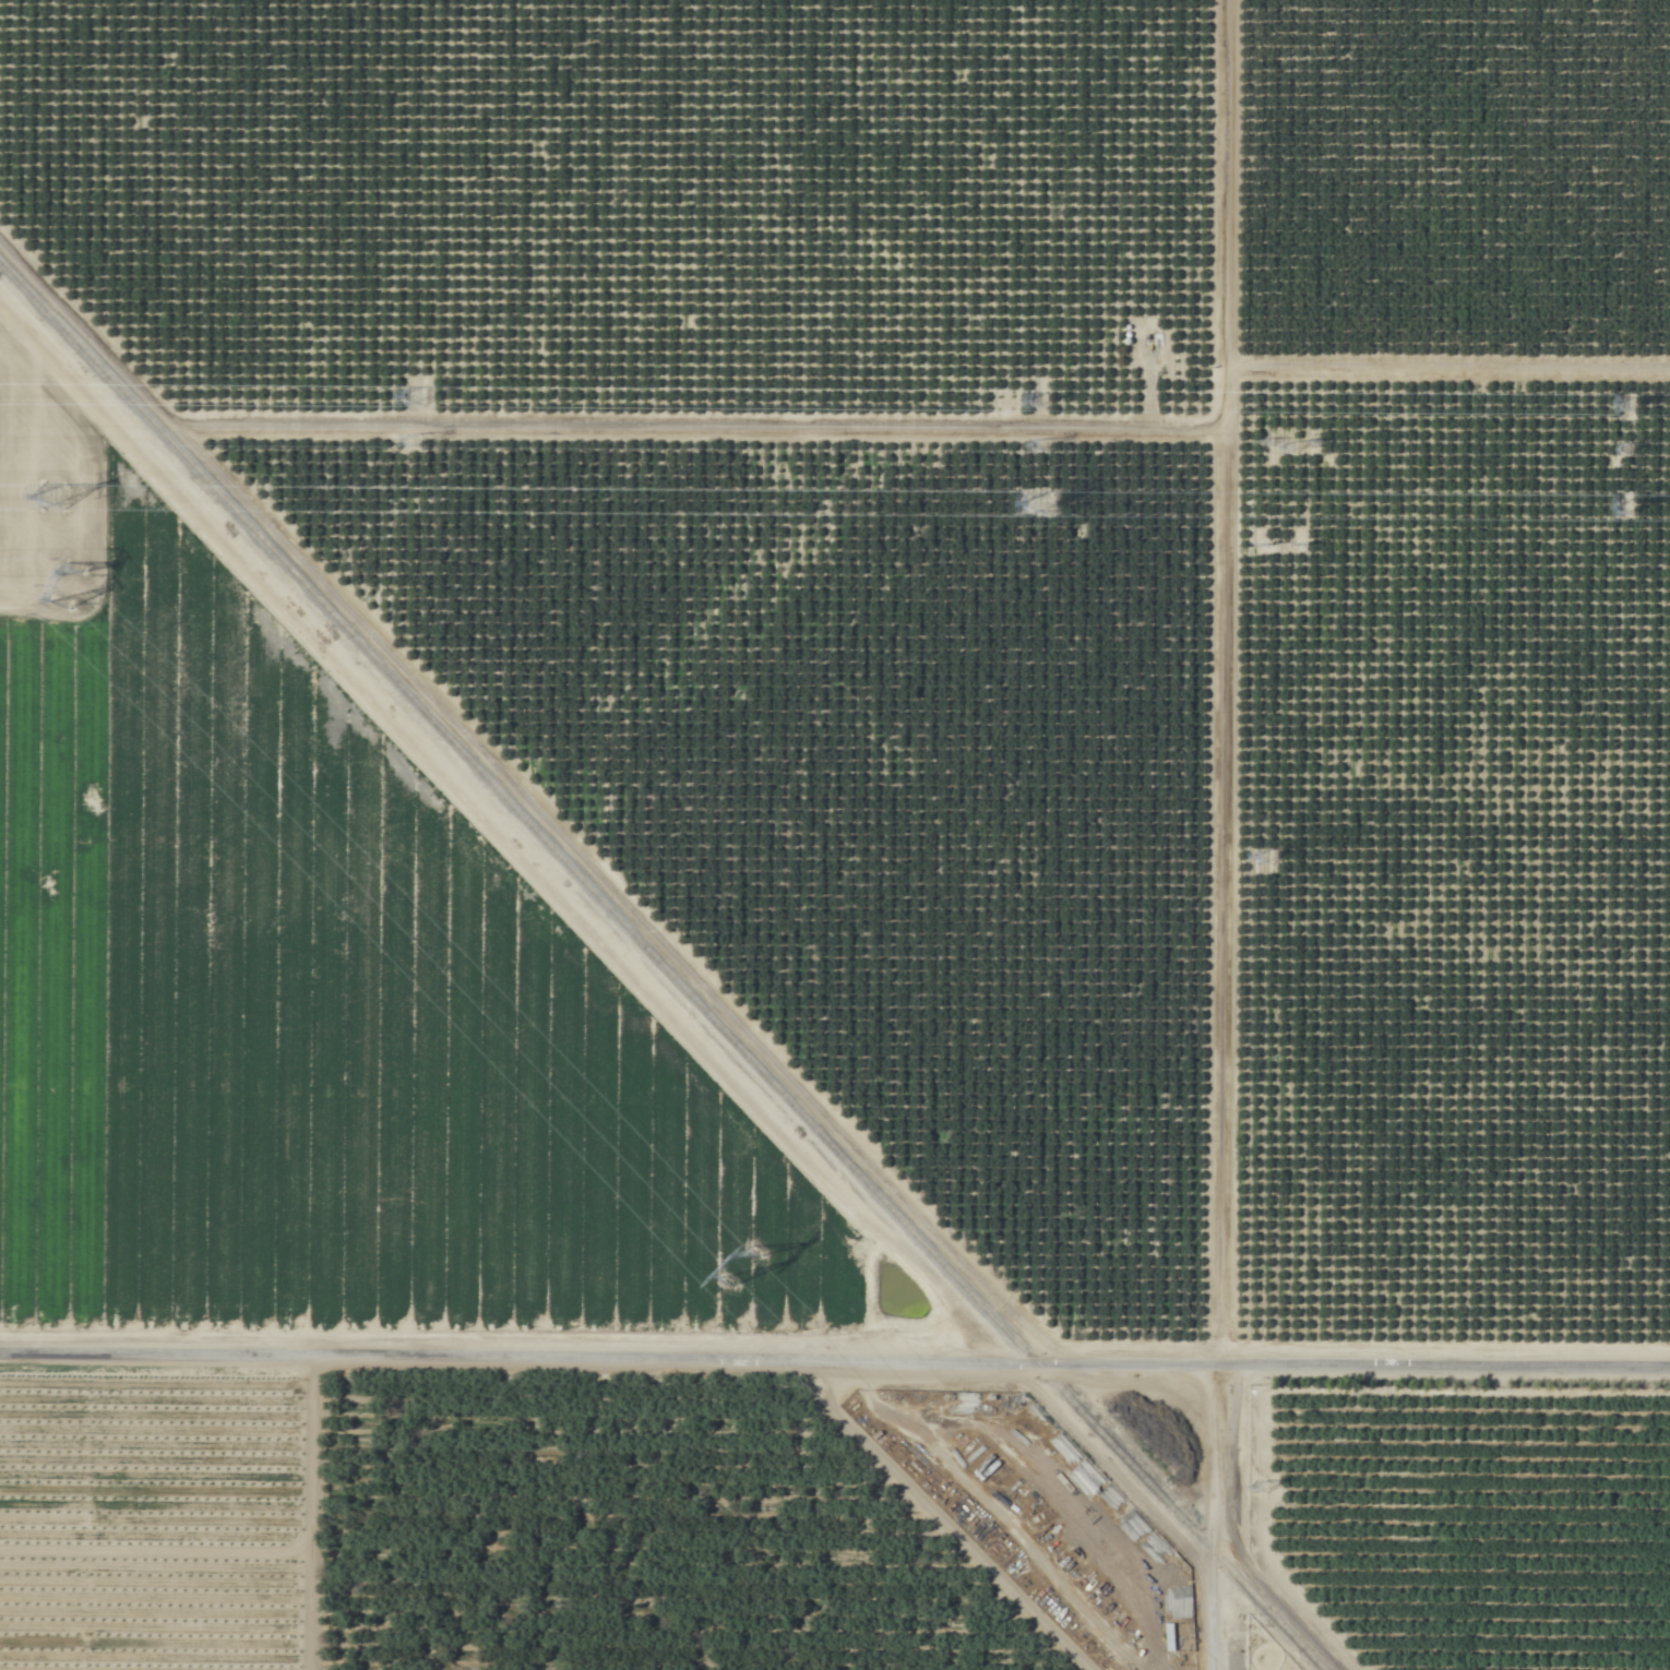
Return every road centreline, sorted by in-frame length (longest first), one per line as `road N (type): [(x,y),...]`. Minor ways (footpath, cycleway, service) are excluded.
road 1 (residential): [(1669,1367),(0,1355)]
road 2 (residential): [(1215,1669),(1227,148)]
road 3 (residential): [(1228,369),(1669,369)]
road 4 (residential): [(1227,148),(1228,0)]

